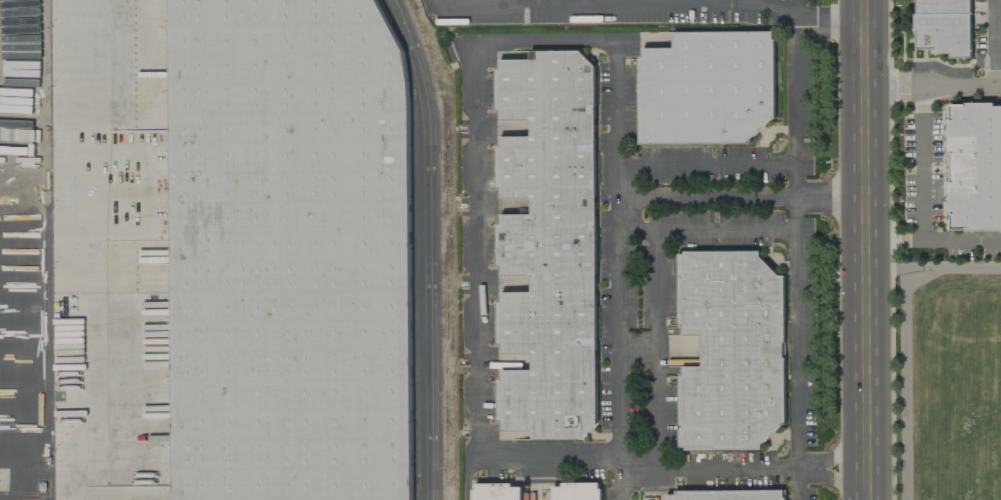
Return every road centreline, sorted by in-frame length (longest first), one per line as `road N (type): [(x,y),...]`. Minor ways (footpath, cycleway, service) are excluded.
road 1 (primary): [(870,499),(866,0)]

